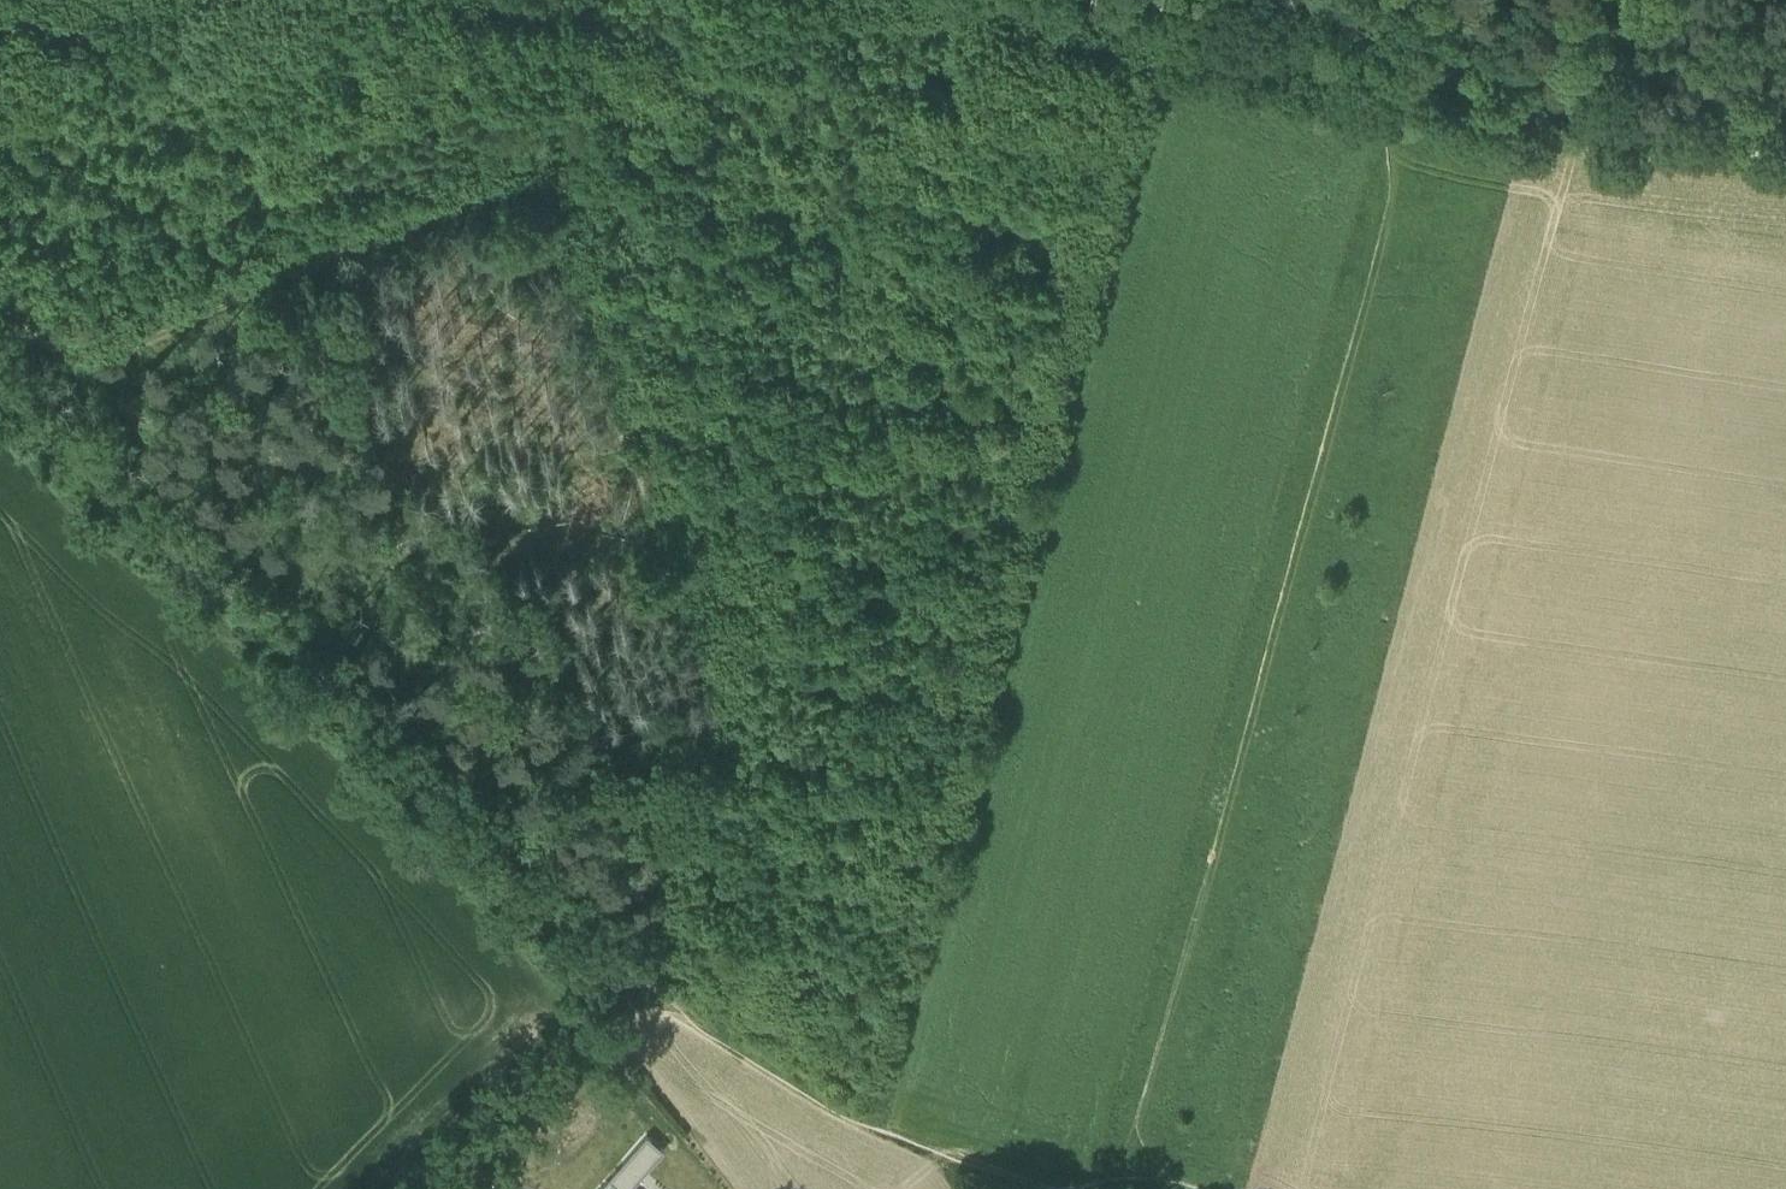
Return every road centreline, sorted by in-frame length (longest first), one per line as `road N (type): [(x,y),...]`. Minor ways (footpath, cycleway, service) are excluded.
road 1 (track): [(1096,0),(1785,151)]

